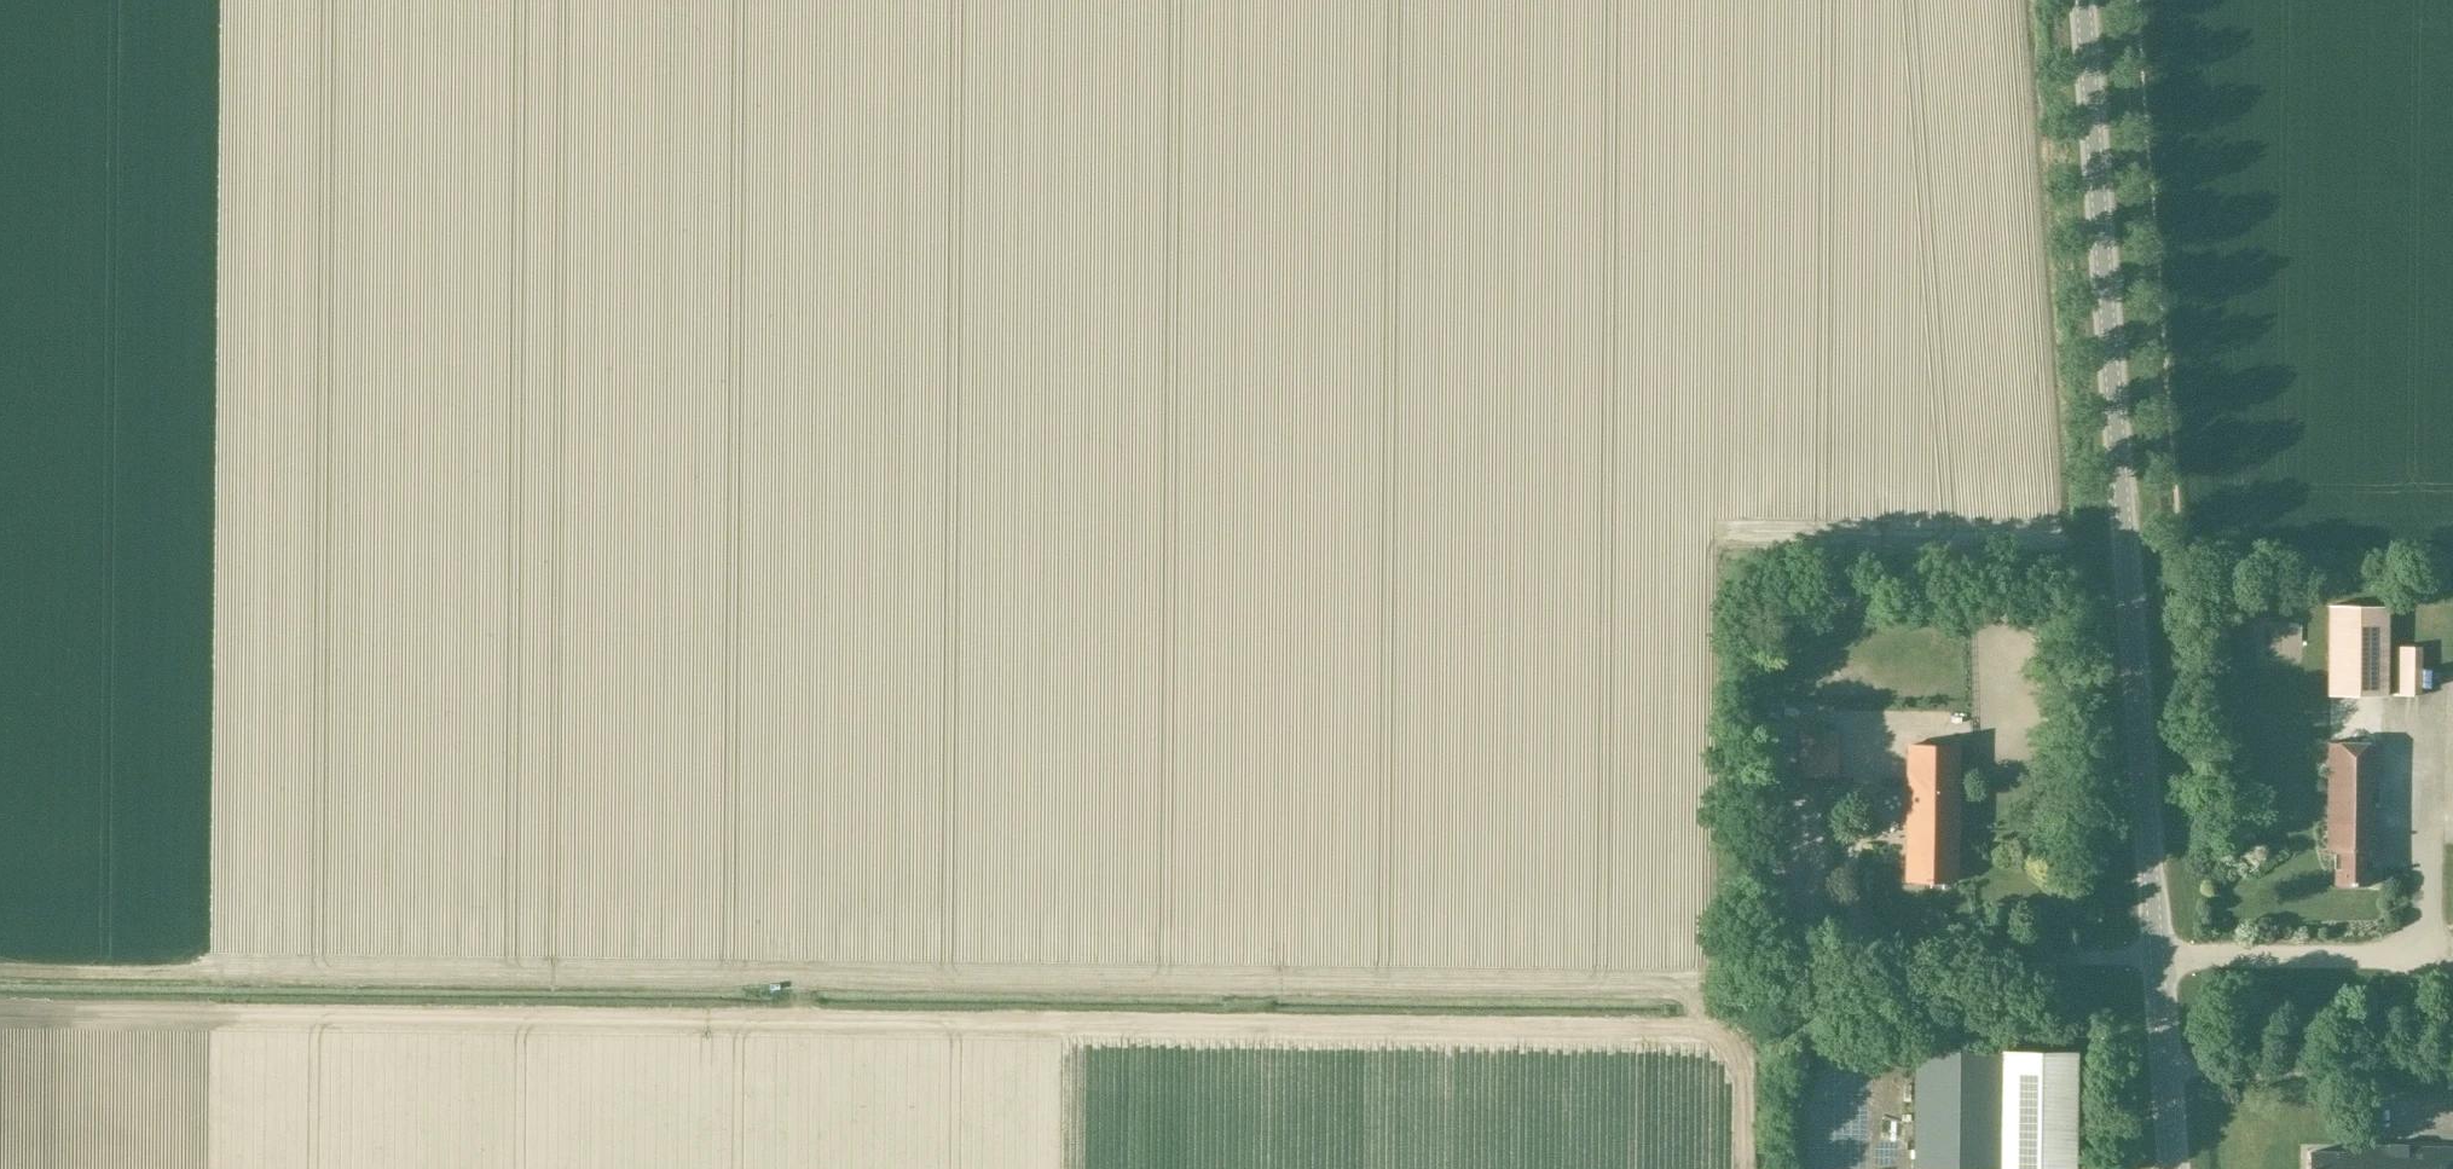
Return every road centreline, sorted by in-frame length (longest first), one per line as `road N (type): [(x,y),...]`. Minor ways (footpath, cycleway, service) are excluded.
road 1 (unclassified): [(2173,1168),(2082,0)]

